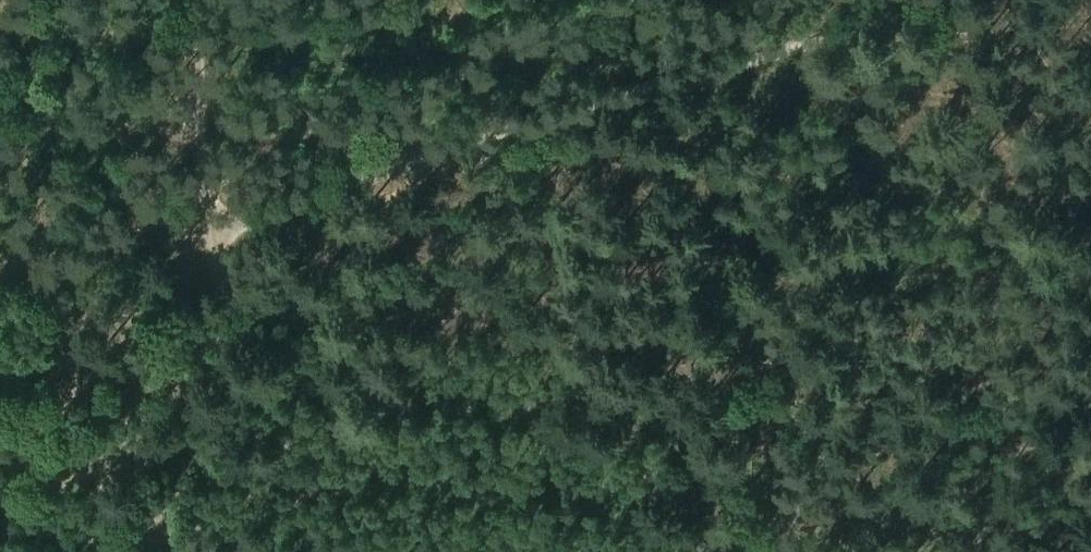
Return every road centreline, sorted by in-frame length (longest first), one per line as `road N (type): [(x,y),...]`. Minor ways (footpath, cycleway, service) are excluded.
road 1 (track): [(203,0),(212,234),(306,551)]
road 2 (track): [(693,83),(212,234)]
road 3 (track): [(693,83),(971,0)]

